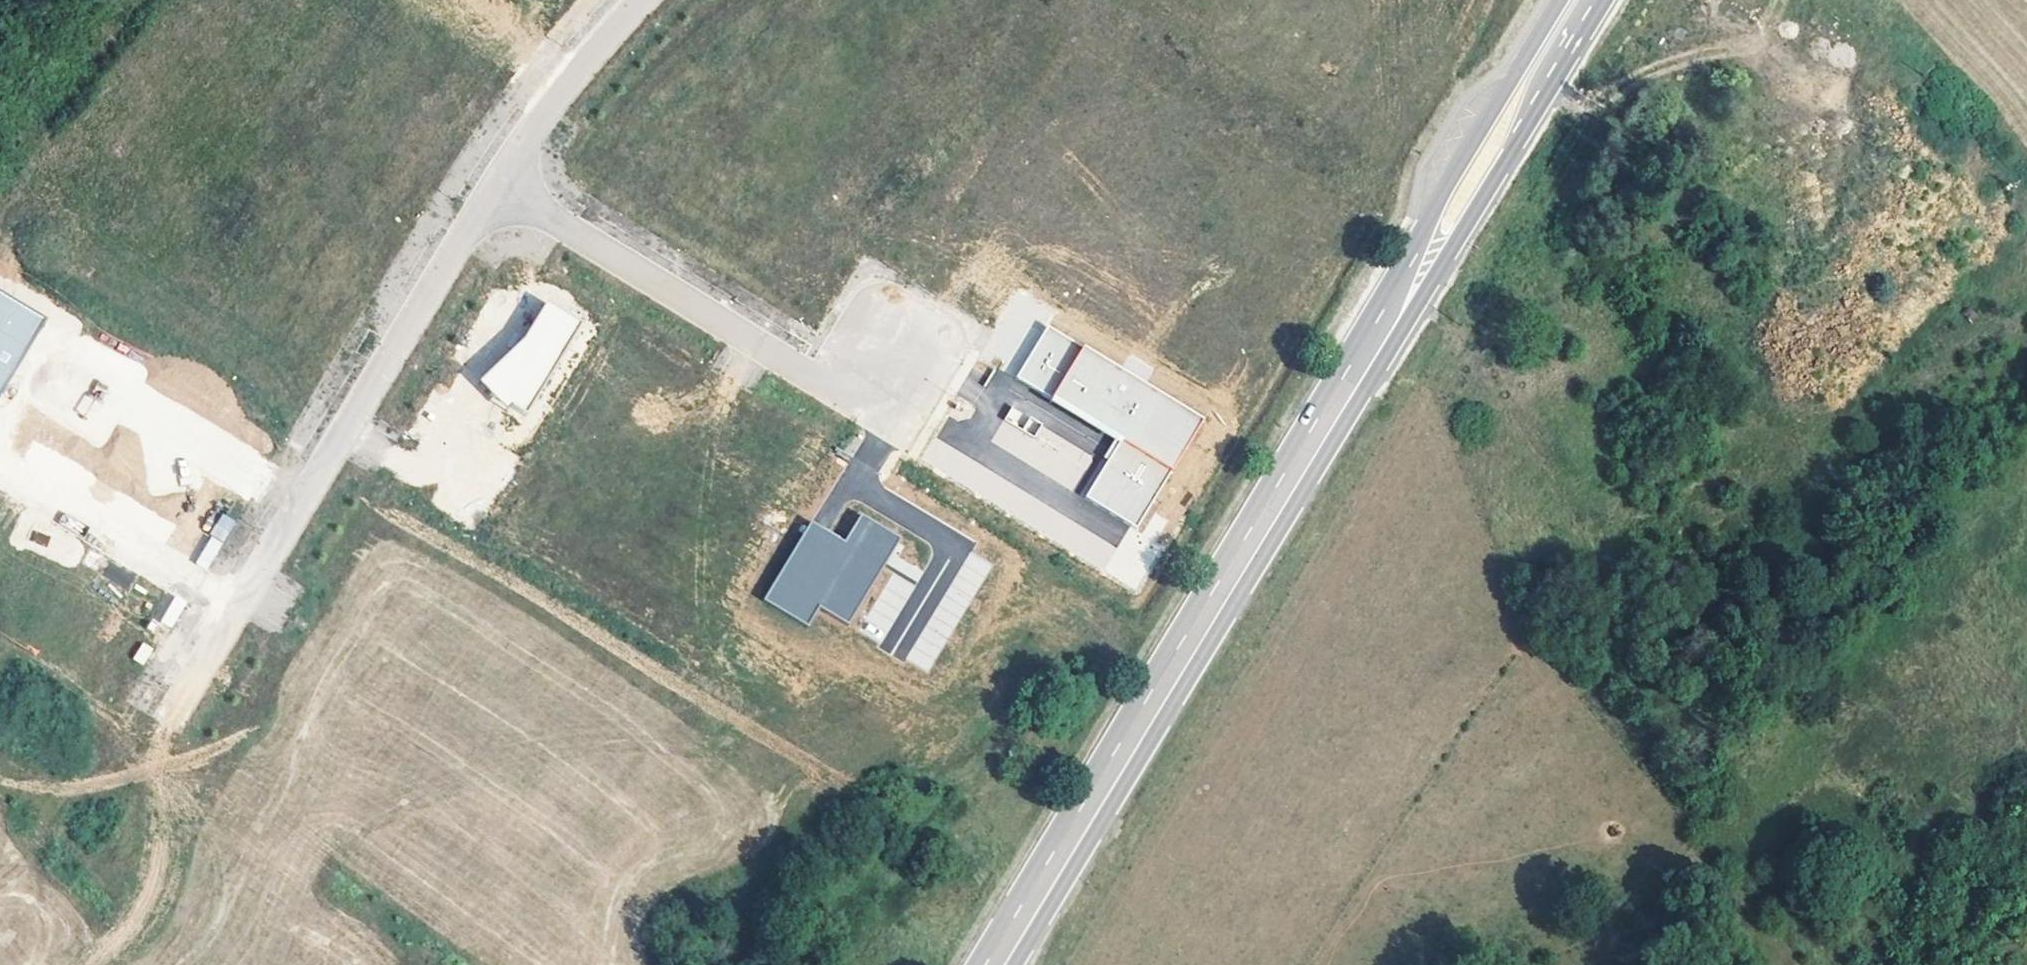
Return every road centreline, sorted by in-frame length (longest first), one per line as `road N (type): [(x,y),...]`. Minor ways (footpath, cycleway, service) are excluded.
road 1 (secondary): [(995,964),(1535,78)]
road 2 (unclassified): [(498,188),(176,714)]
road 3 (unclassified): [(498,188),(866,404),(906,339)]
road 4 (unclassified): [(638,0),(535,127),(498,188)]
road 5 (unclassified): [(1859,0),(1938,21),(2026,18)]

